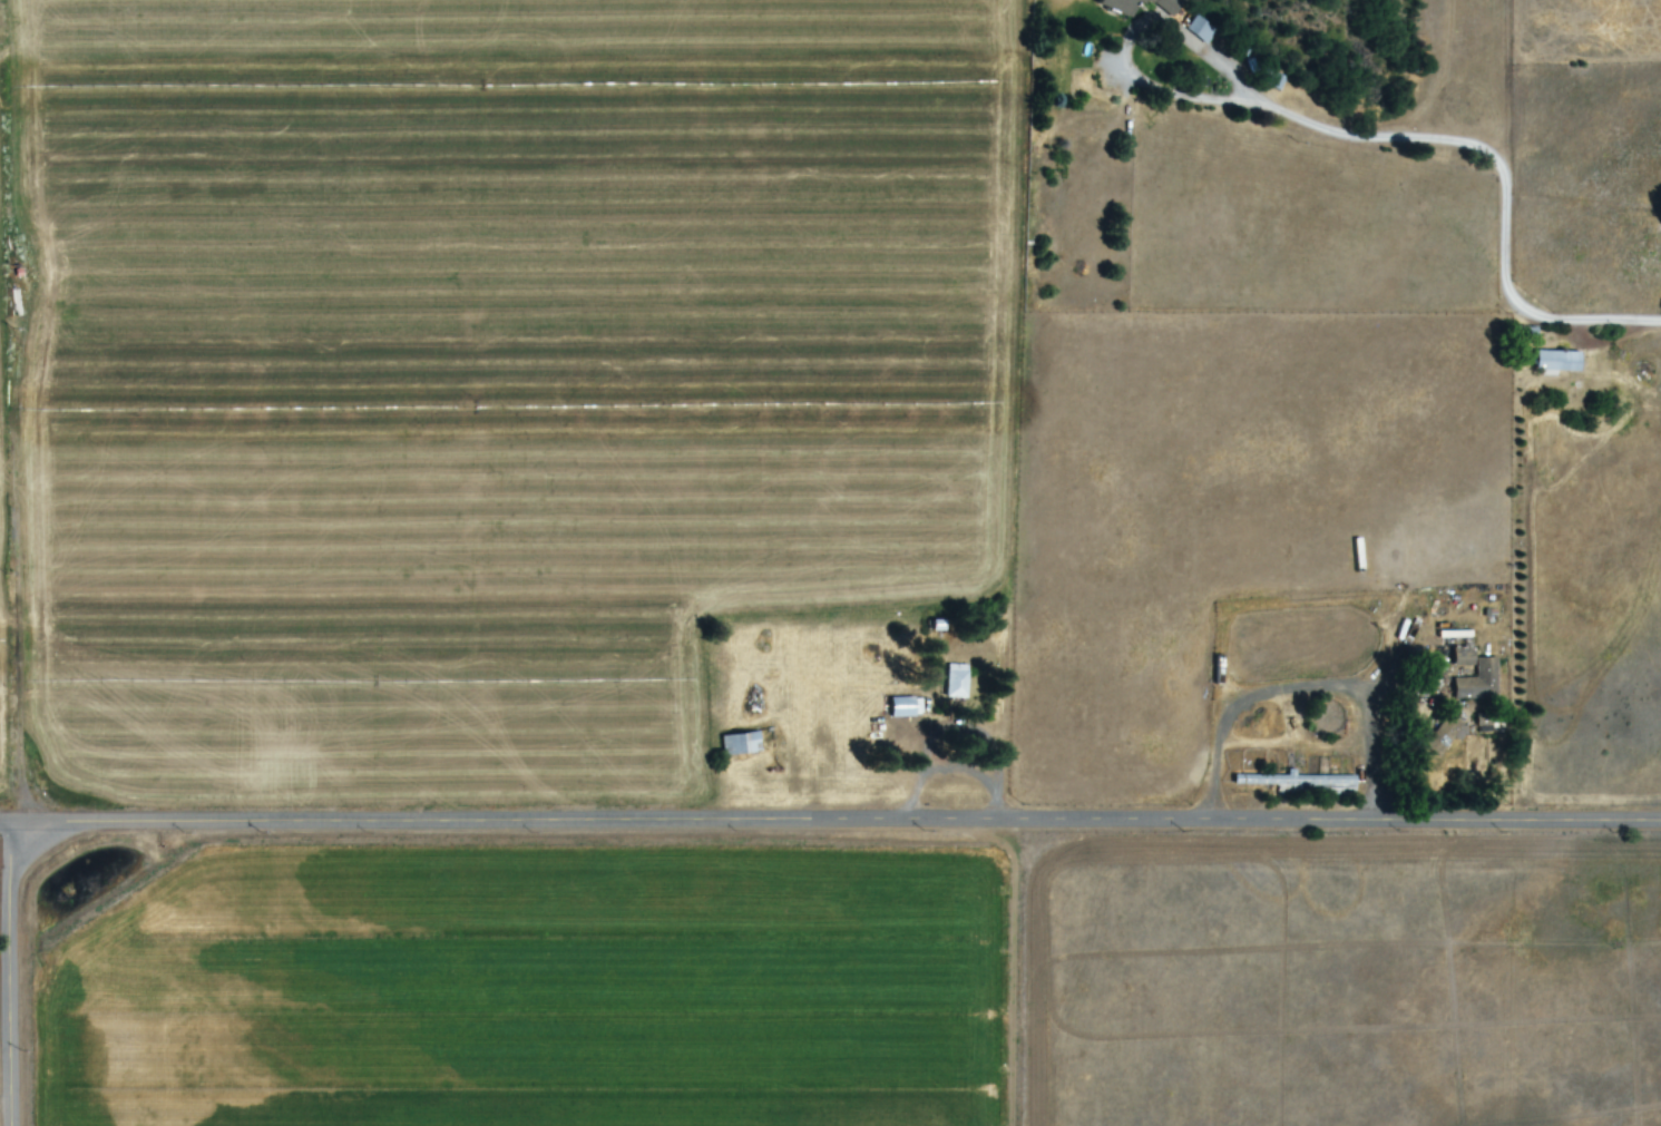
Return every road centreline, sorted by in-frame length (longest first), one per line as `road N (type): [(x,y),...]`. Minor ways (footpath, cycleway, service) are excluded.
road 1 (residential): [(16,831),(1660,826)]
road 2 (residential): [(14,1125),(16,831)]

